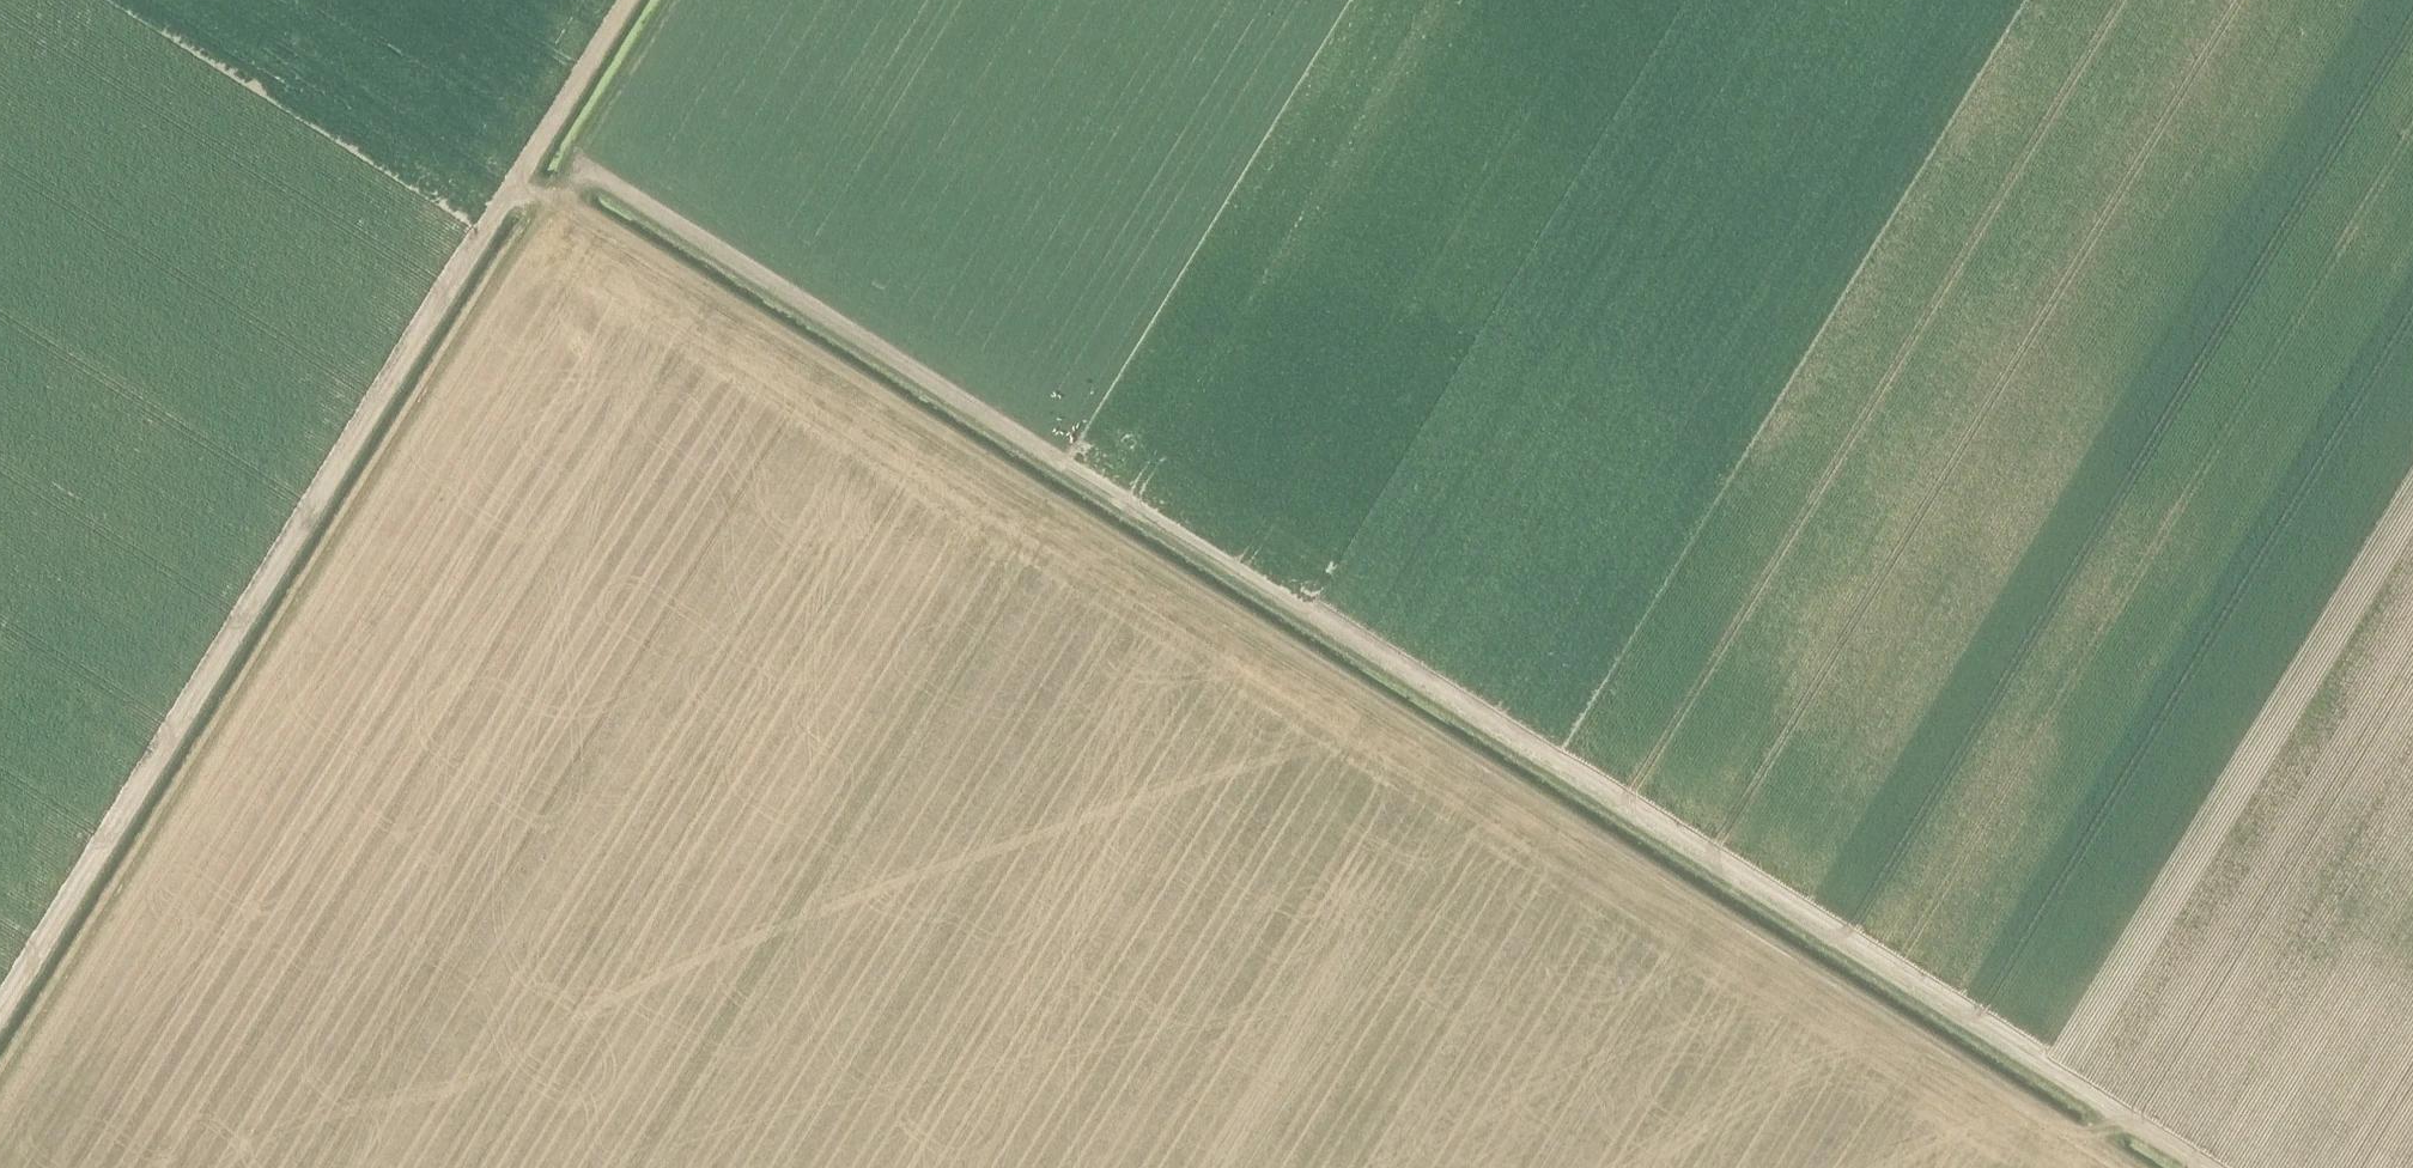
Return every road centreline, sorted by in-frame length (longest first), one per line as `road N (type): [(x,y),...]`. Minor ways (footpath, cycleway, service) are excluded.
road 1 (track): [(2206,1167),(575,165)]
road 2 (track): [(502,197),(553,200),(2119,1167)]
road 3 (track): [(0,1005),(625,0)]

